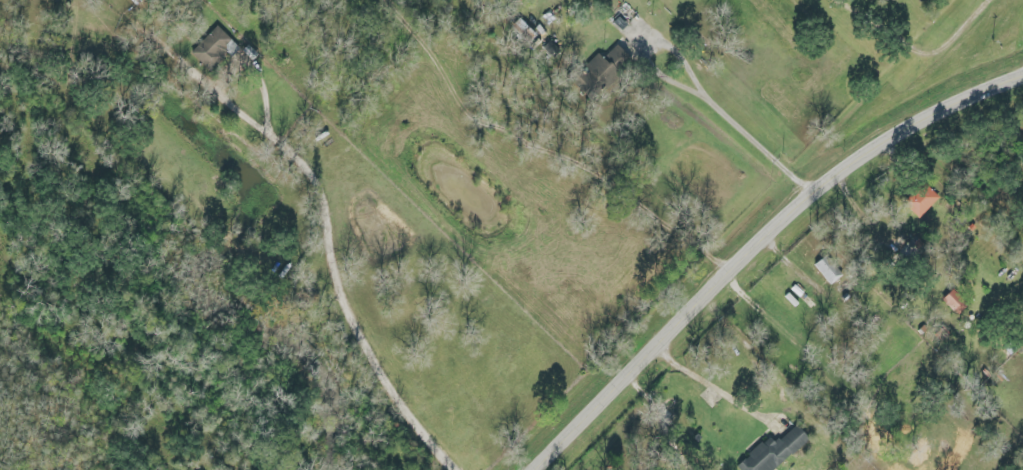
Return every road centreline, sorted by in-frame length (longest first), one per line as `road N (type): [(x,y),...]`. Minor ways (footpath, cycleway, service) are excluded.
road 1 (secondary): [(534,469),(810,196),(890,138),(1022,77)]
road 2 (residential): [(459,469),(417,422),(355,320),(325,175),(95,1)]
road 3 (residential): [(810,196),(690,80)]
road 4 (residential): [(134,469),(139,343)]

